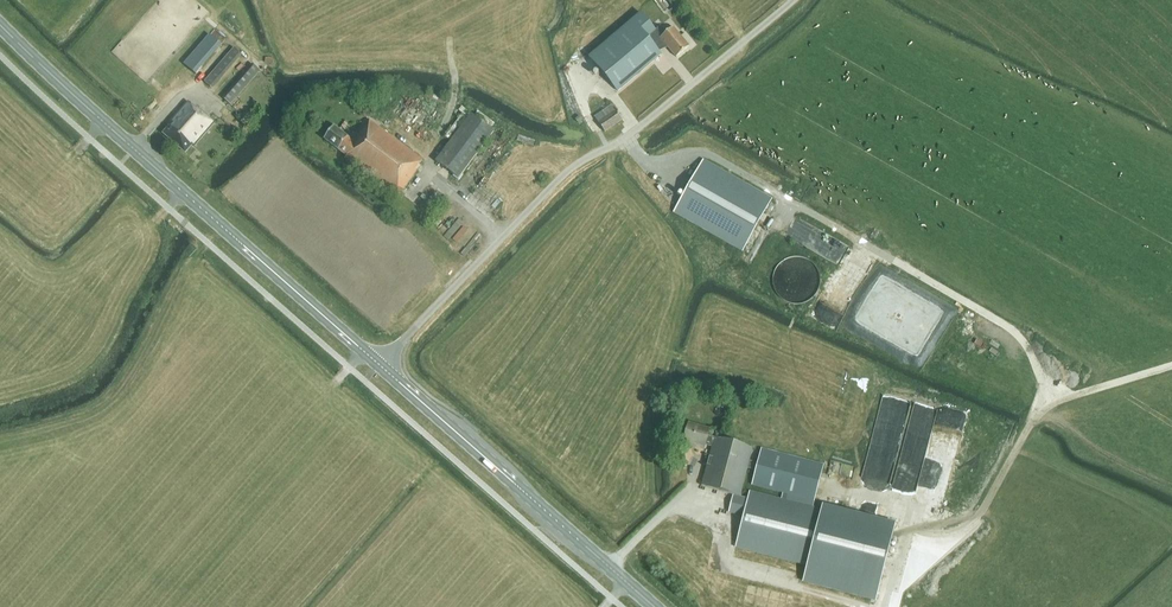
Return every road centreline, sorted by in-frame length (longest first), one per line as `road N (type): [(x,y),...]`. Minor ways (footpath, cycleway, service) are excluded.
road 1 (primary): [(656,606),(0,24)]
road 2 (track): [(1110,384),(1047,400),(980,516),(942,534),(909,529)]
road 3 (track): [(892,259),(1008,326),(1026,343),(1047,400)]

